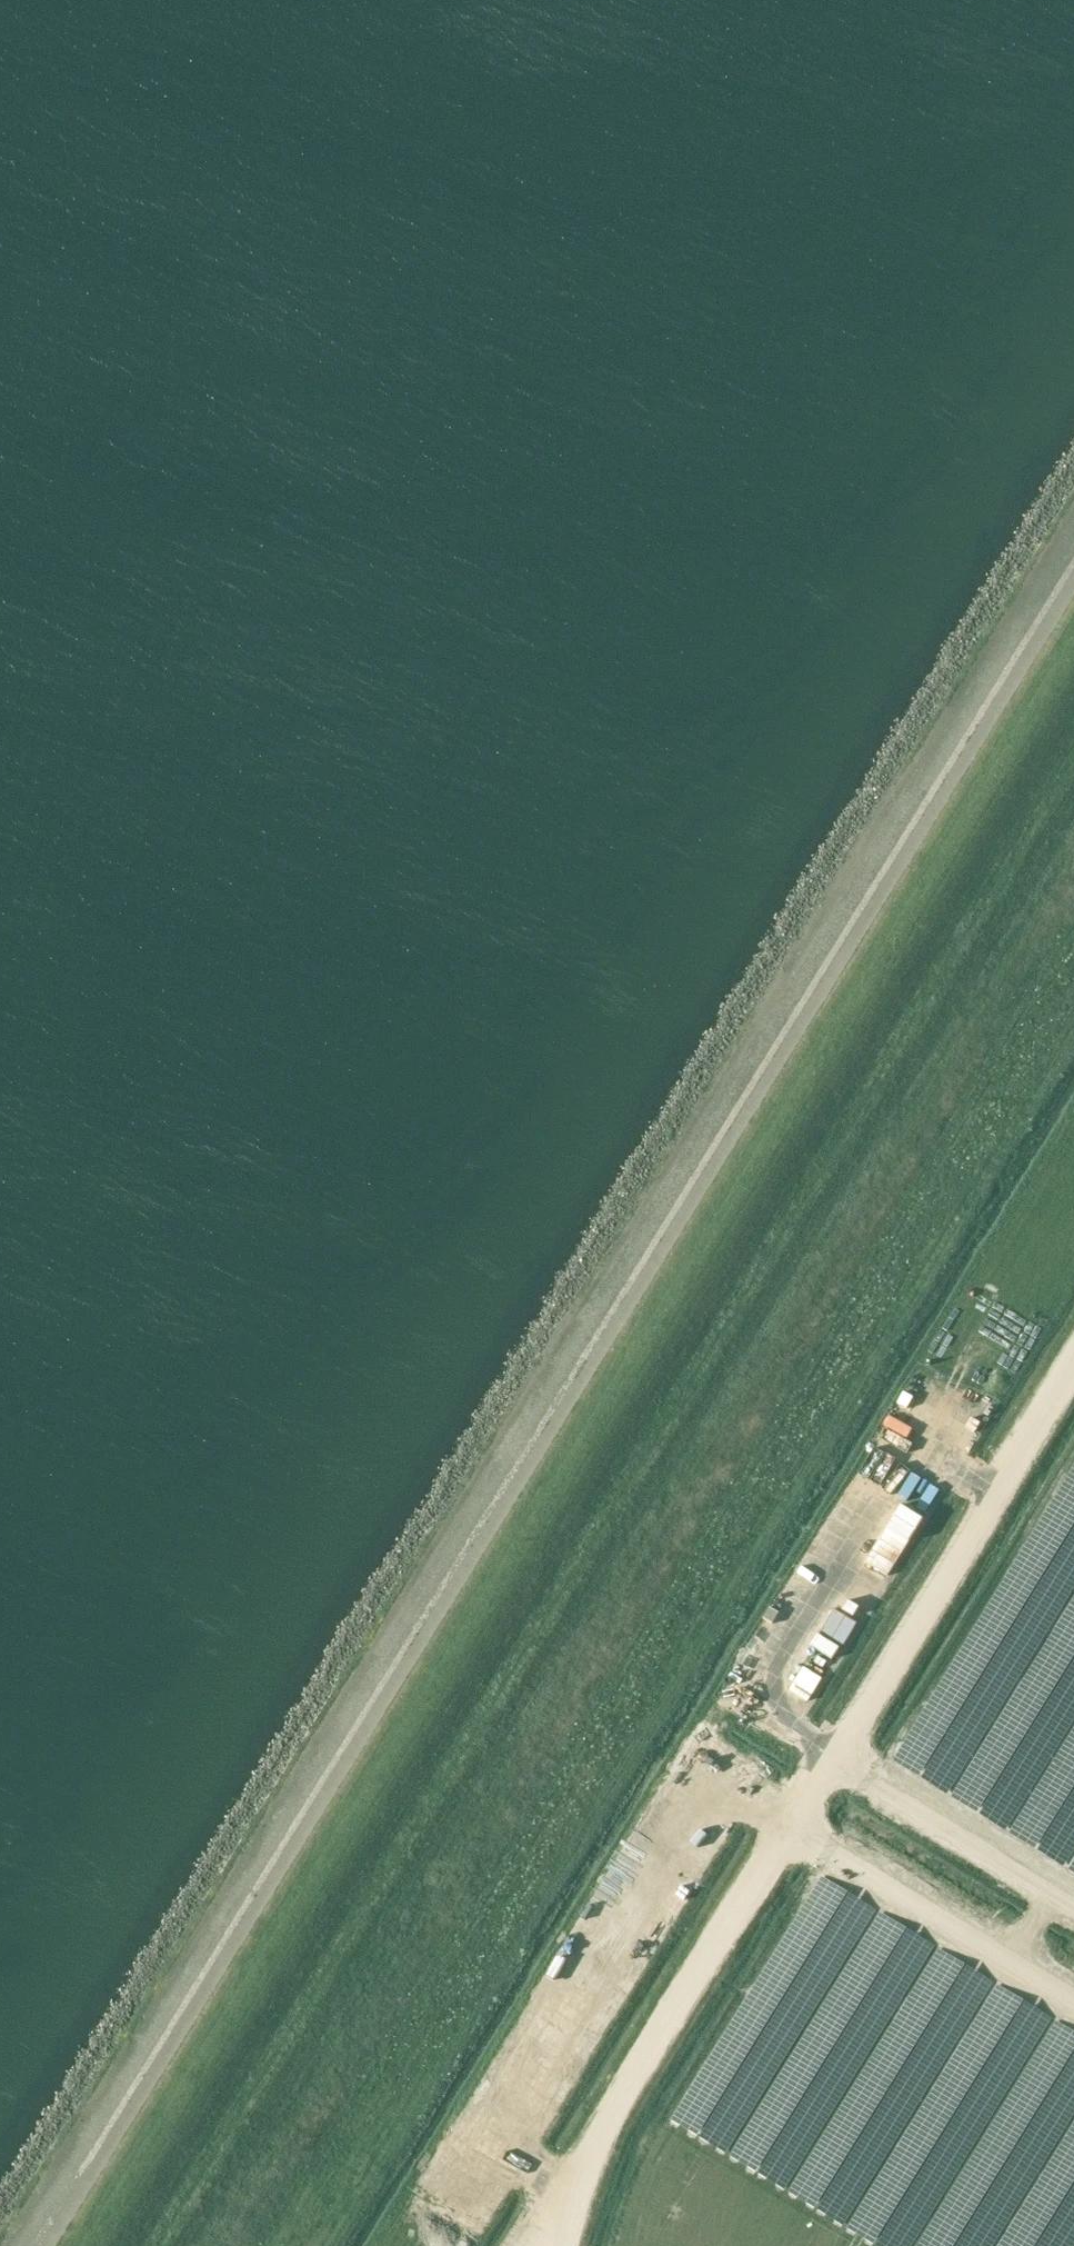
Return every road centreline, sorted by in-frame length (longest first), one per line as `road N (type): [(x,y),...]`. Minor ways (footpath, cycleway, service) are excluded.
road 1 (unclassified): [(49,2245),(1073,582)]

